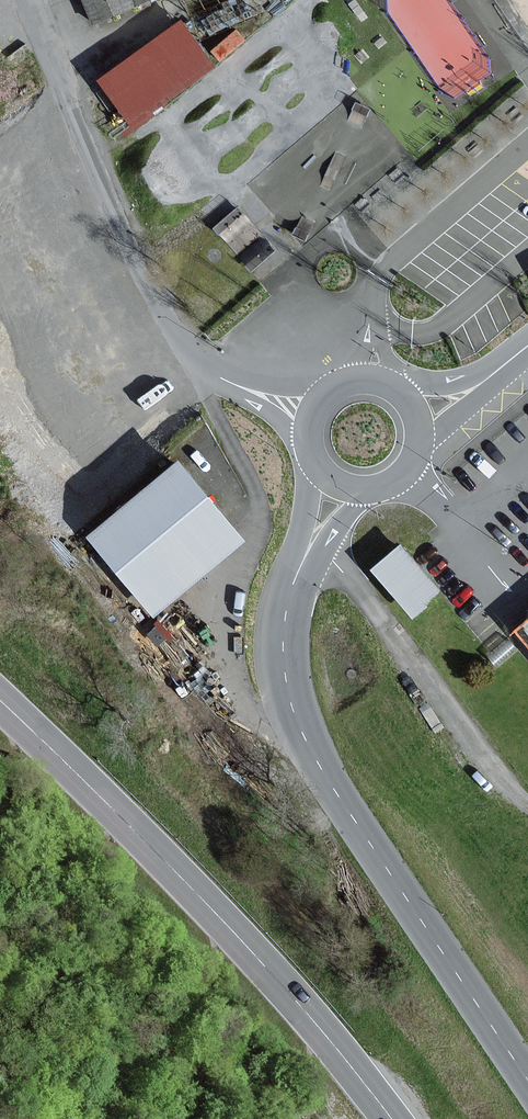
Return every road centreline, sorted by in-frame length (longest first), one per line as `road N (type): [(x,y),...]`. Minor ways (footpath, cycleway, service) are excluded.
road 1 (unclassified): [(527,1087),(297,724),(283,659),(293,583)]
road 2 (primary): [(389,1118),(225,923),(0,703)]
road 3 (residential): [(27,0),(167,320),(221,378),(311,418)]
road 4 (unclassified): [(313,458),(293,583)]
road 5 (unclassified): [(293,583),(318,543),(370,491)]

